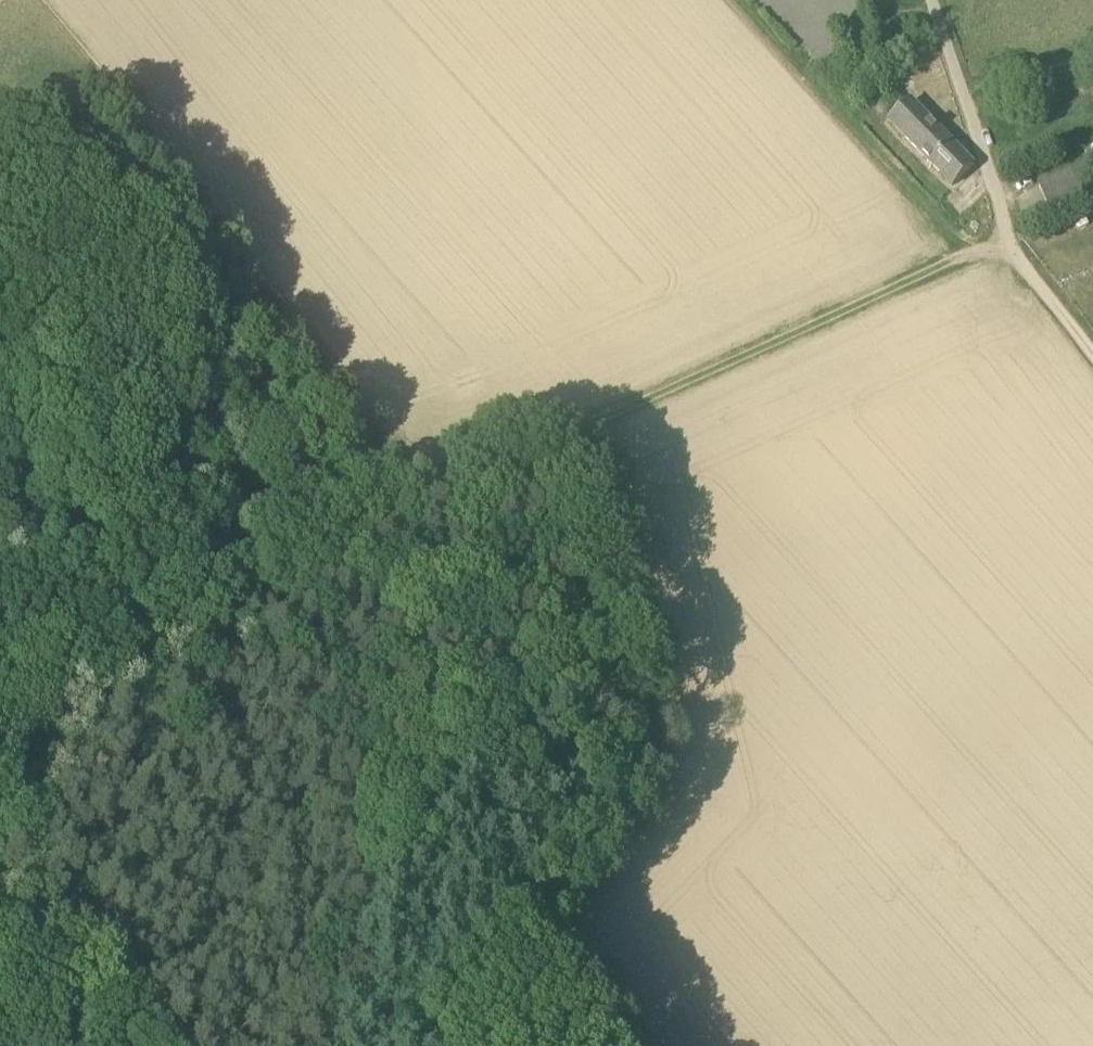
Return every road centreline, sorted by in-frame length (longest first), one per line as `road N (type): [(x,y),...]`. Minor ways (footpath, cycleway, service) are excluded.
road 1 (track): [(970,253),(637,404),(331,522),(0,717)]
road 2 (track): [(736,0),(970,253)]
road 3 (unclassified): [(1009,242),(935,0)]
road 4 (track): [(1092,354),(1009,242),(970,253)]

